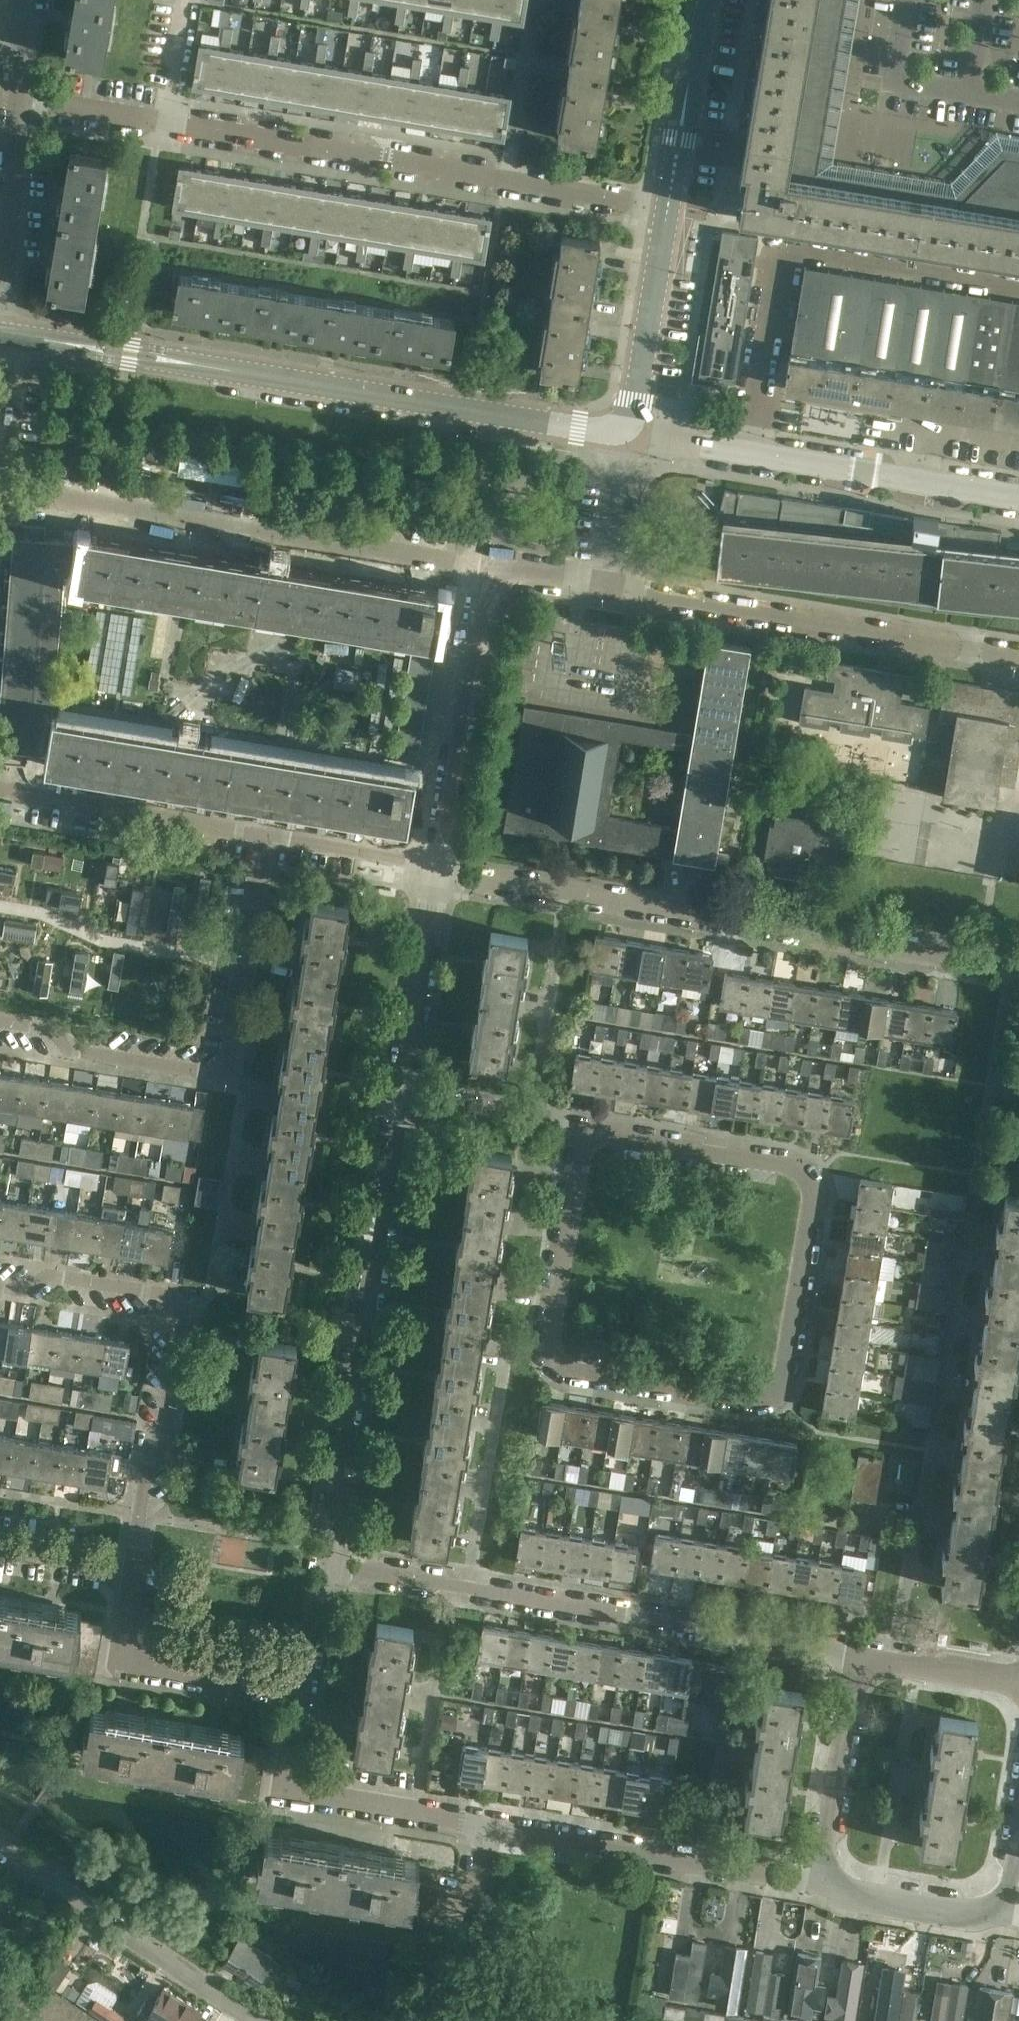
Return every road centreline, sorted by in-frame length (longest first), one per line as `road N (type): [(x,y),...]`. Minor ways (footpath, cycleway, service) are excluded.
road 1 (residential): [(668,202),(18,102)]
road 2 (residential): [(821,1886),(287,1792),(305,1690)]
road 3 (tertiary): [(627,434),(0,334)]
road 4 (residential): [(1018,967),(437,868)]
road 5 (residential): [(859,1655),(327,1561)]
road 6 (residential): [(491,567),(0,490)]
road 7 (residential): [(0,1020),(47,1028),(71,1052),(228,1075),(267,835)]
road 8 (residential): [(581,1131),(547,1366),(777,1402)]
road 9 (residential): [(777,1402),(813,1173),(581,1131)]
road 10 (residential): [(327,1561),(399,1101)]
road 11 (residential): [(130,1582),(177,1302),(0,1275)]
road 12 (residential): [(1018,285),(776,245),(741,451)]
road 13 (residential): [(604,587),(1018,657)]
road 14 (residential): [(266,2020),(0,1847)]
road 15 (residential): [(437,868),(491,567)]
road 16 (residential): [(267,835),(0,790)]
road 17 (residential): [(305,1690),(119,1658),(130,1582)]
road 18 (residential): [(399,1101),(437,868)]
road 19 (tertiary): [(627,434),(668,202)]
road 20 (tertiary): [(821,1886),(859,1655)]
road 21 (tertiary): [(668,202),(702,0)]
road 22 (tertiary): [(1008,1916),(821,1886)]
road 23 (residential): [(581,1131),(399,1101)]
road 24 (residential): [(437,868),(267,835)]
road 25 (tertiary): [(741,451),(910,479)]
road 26 (tertiary): [(859,1655),(1018,1680)]
road 27 (residential): [(1018,441),(919,424),(910,479)]
road 28 (residential): [(604,587),(627,434)]
road 29 (residential): [(9,237),(18,102)]
road 30 (residential): [(130,1582),(0,1553)]
road 31 (residential): [(305,1690),(327,1561)]

